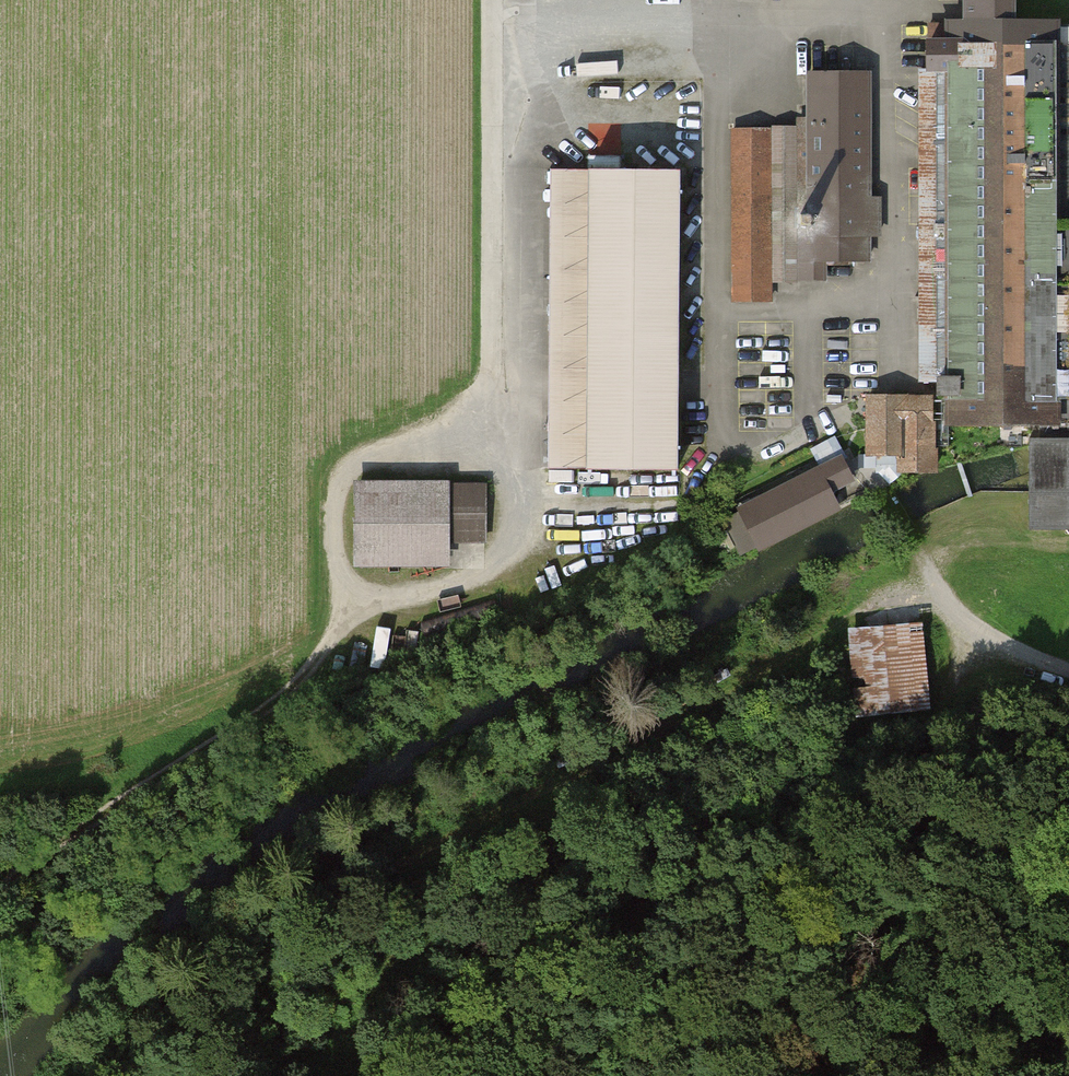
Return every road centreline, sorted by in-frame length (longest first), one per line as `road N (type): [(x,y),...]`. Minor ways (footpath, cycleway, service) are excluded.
road 1 (track): [(936,567),(236,944),(115,1075)]
road 2 (track): [(0,905),(137,791),(387,616),(489,577),(527,496)]
road 3 (residential): [(505,0),(501,404),(527,496)]
road 4 (track): [(329,658),(342,613),(337,491),(353,468),(501,404)]
road 5 (track): [(1068,663),(979,624),(883,485)]

